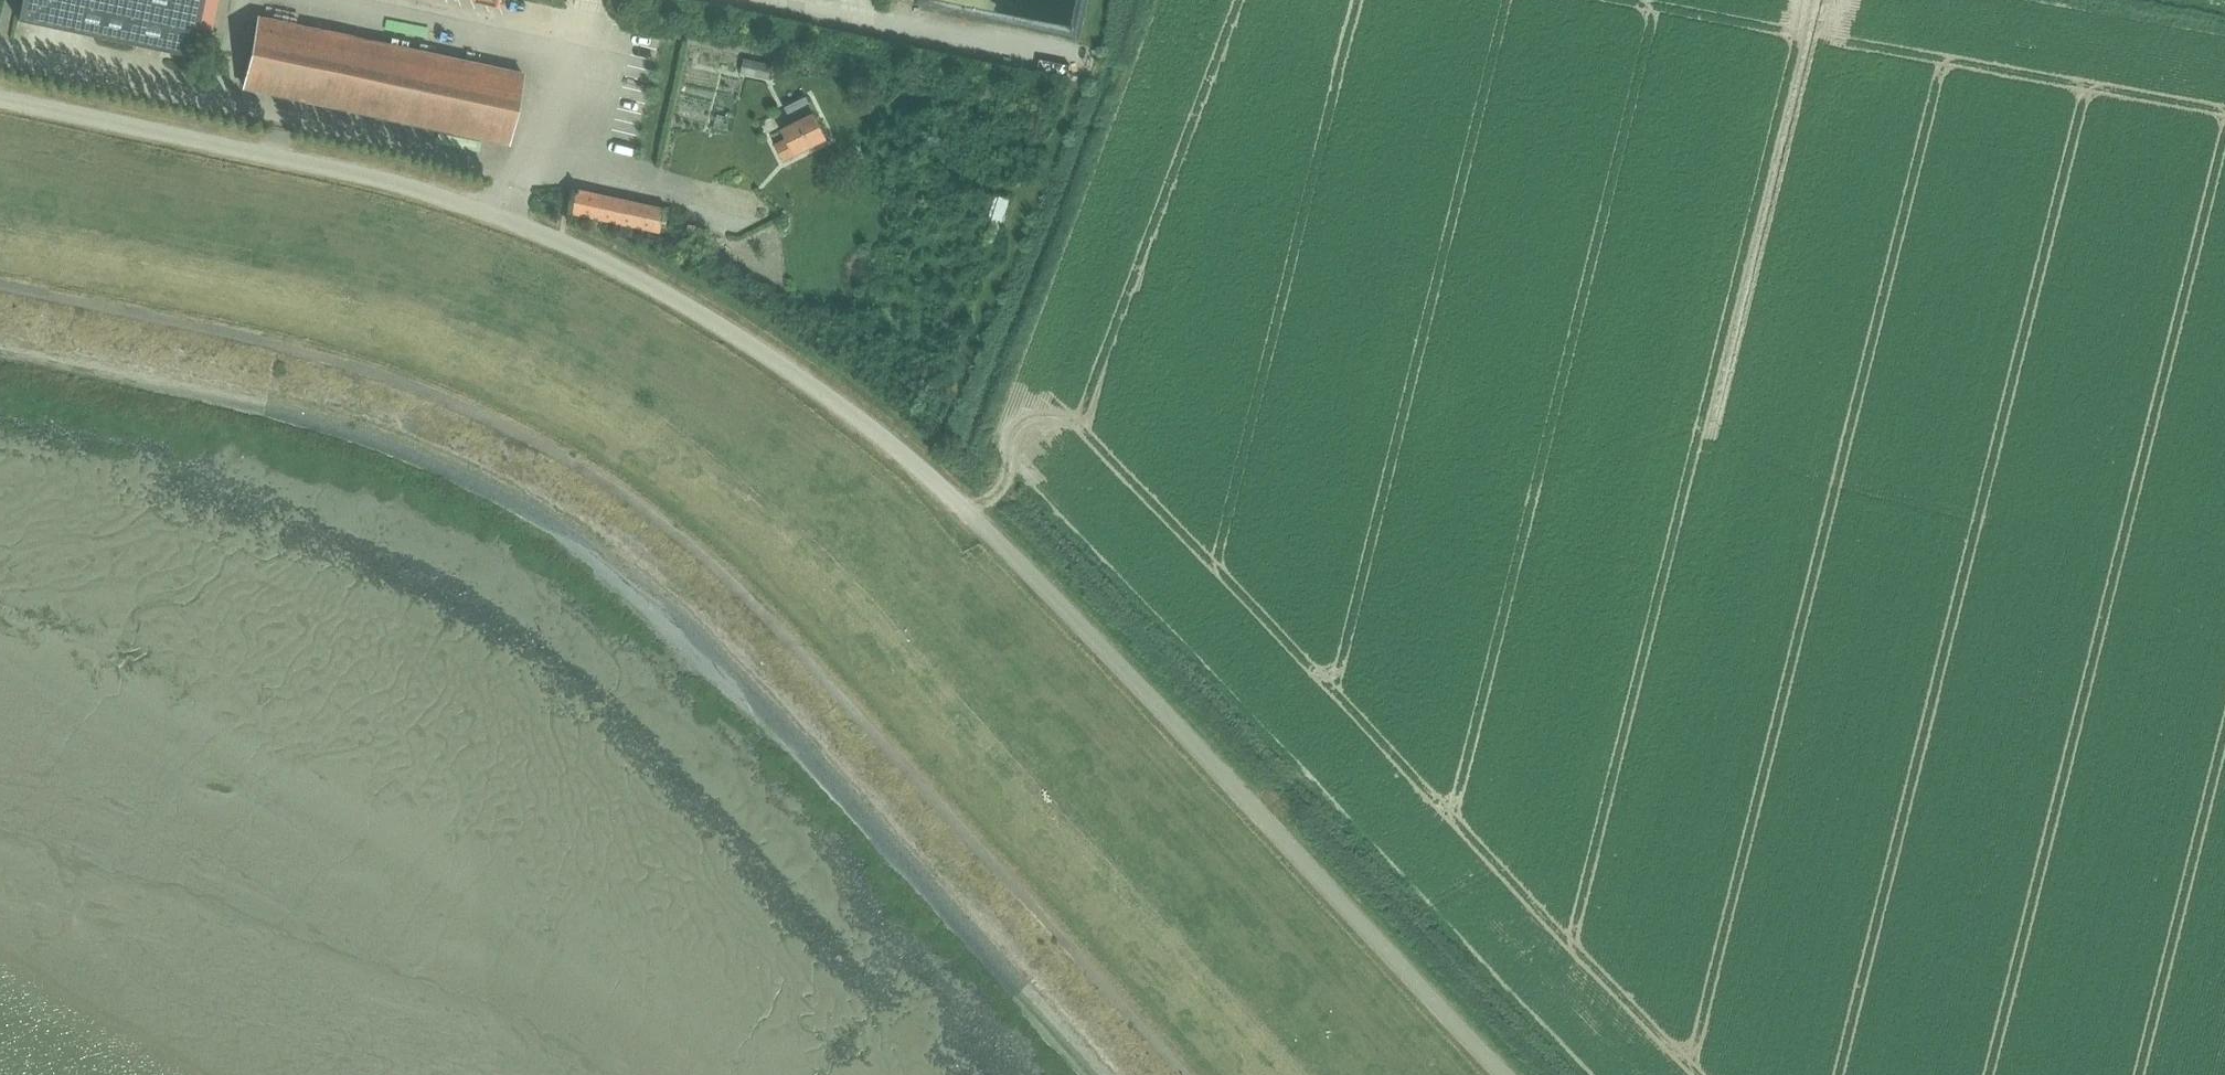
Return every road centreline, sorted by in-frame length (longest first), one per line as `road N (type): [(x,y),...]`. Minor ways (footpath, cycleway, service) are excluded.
road 1 (unclassified): [(1506,1074),(1003,546),(865,422),(792,370),(629,272),(507,220),(361,174),(0,98)]

